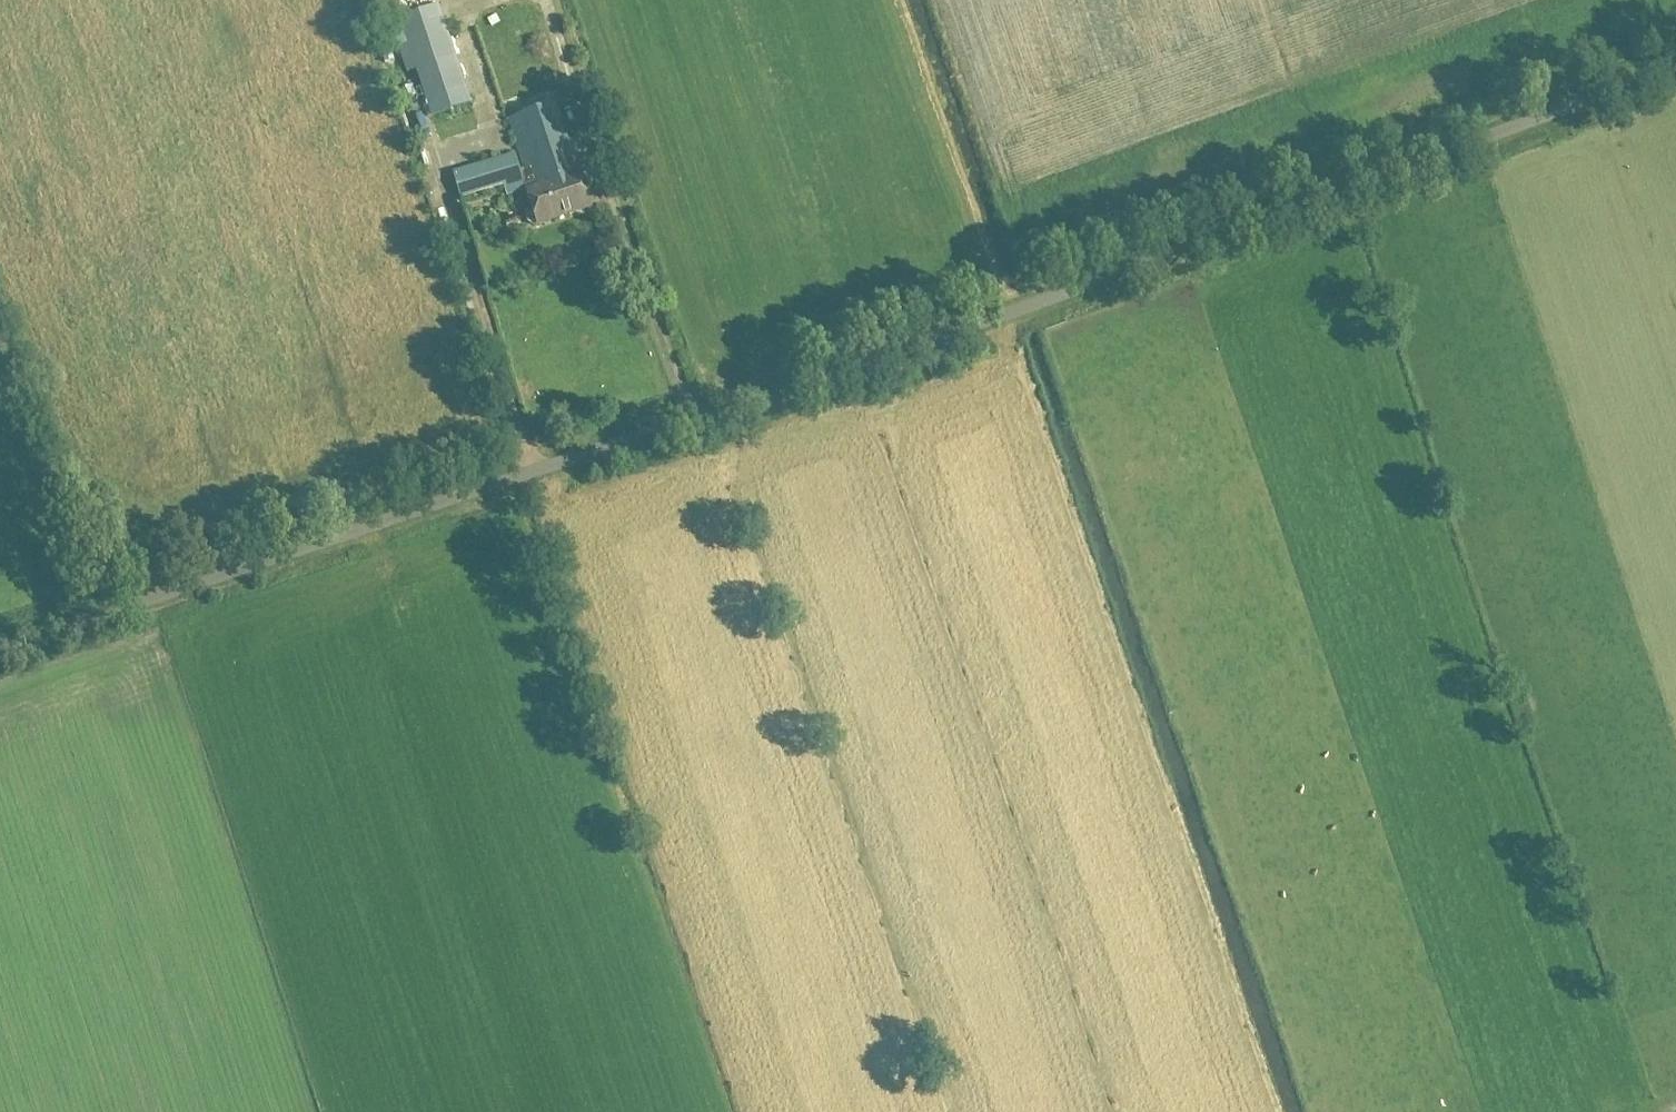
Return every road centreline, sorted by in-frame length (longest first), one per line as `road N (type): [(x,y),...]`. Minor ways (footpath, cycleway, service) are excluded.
road 1 (unclassified): [(0,647),(688,420),(1675,78)]

